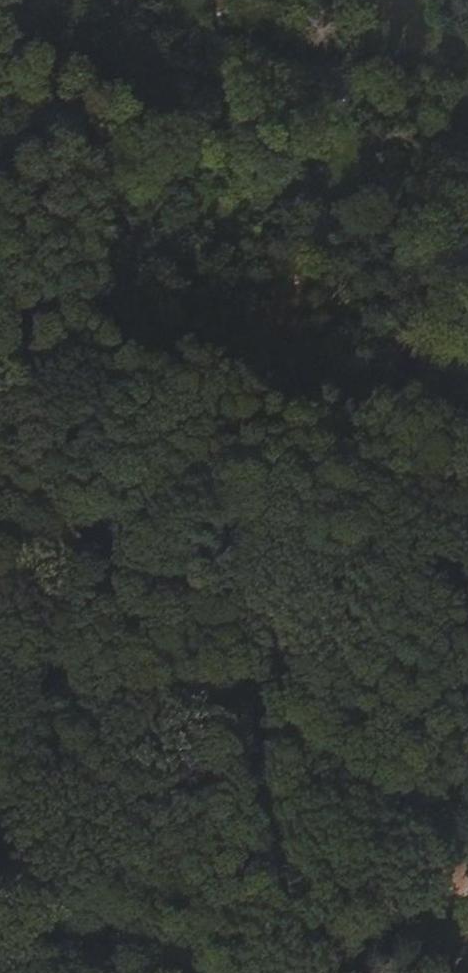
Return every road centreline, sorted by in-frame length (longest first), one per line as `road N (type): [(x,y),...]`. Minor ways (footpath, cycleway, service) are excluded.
road 1 (track): [(435,896),(325,972)]

